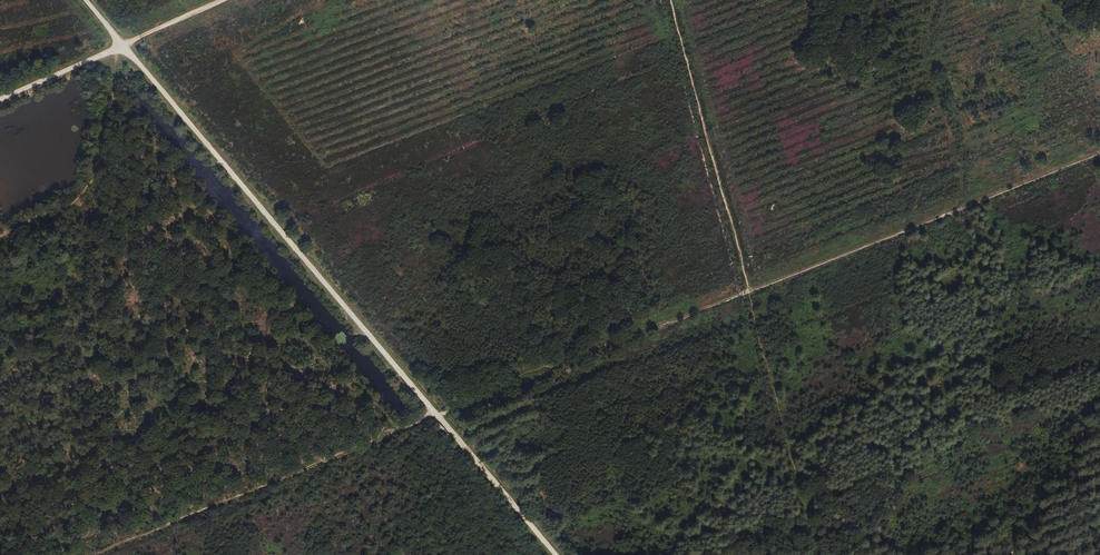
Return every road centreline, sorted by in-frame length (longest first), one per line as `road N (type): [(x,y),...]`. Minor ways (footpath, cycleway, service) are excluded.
road 1 (track): [(436,419),(85,0)]
road 2 (track): [(749,290),(1099,152)]
road 3 (track): [(87,554),(436,419)]
road 4 (track): [(436,419),(749,290)]
road 5 (track): [(0,100),(228,0)]
road 6 (track): [(551,554),(436,419)]

